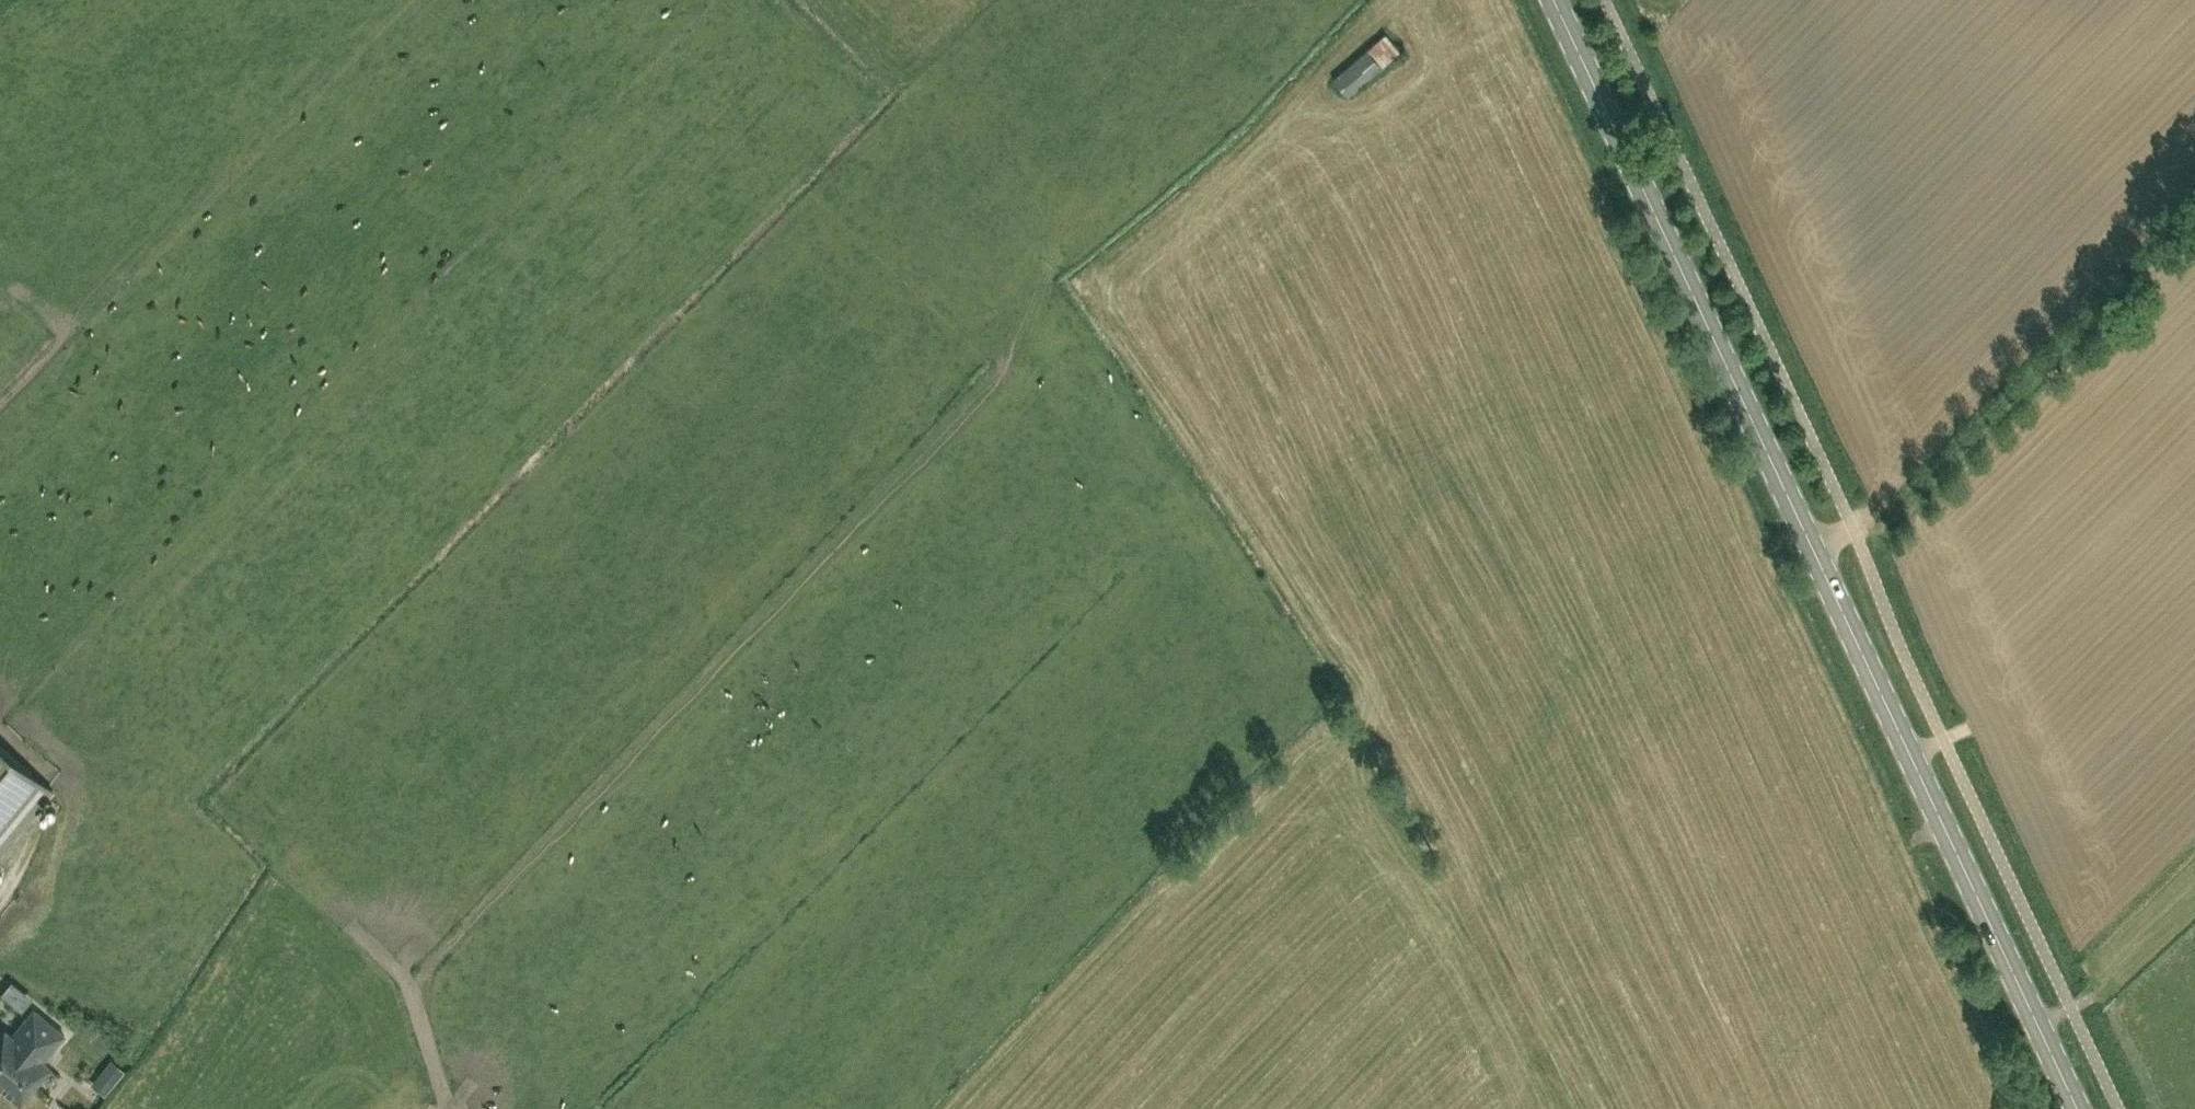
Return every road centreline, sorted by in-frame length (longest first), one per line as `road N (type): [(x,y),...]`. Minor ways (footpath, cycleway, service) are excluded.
road 1 (primary): [(2077,1108),(1553,0)]
road 2 (track): [(1813,549),(1932,478),(2194,229)]
road 3 (track): [(450,1108),(406,980),(350,924)]

